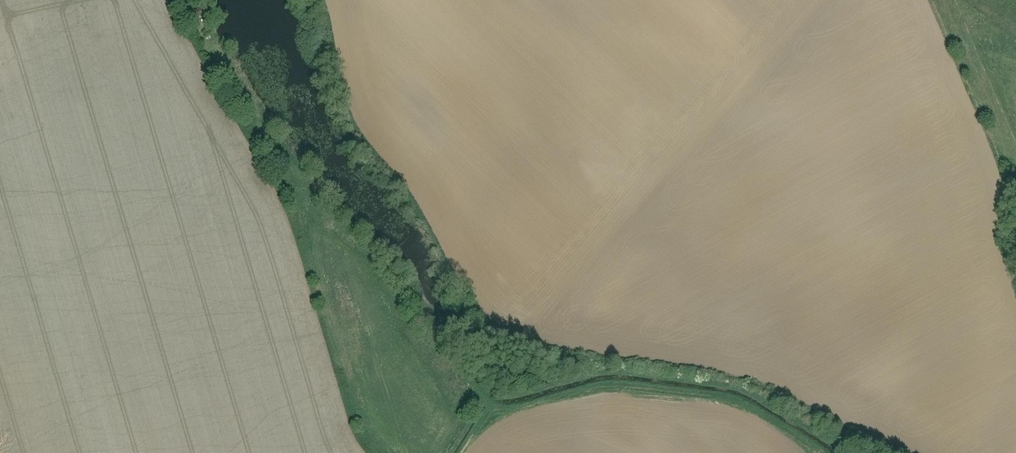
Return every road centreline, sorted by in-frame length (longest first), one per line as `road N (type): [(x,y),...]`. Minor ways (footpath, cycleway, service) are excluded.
road 1 (track): [(383,452),(333,332),(311,250),(310,210),(180,0)]
road 2 (track): [(593,386),(494,406),(458,369)]

